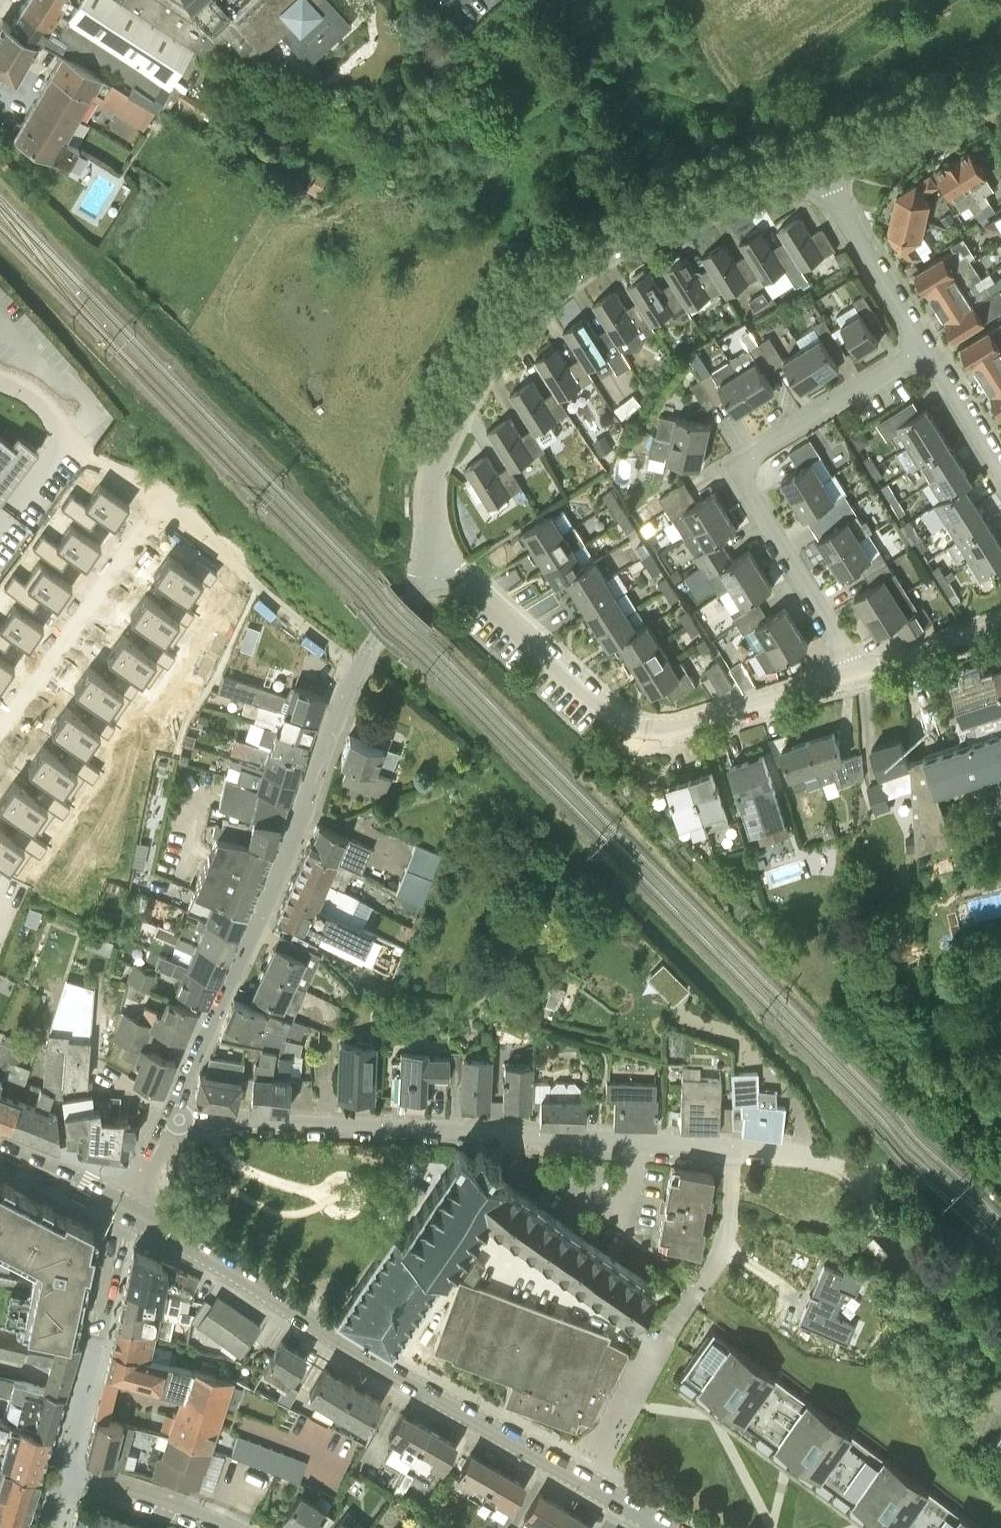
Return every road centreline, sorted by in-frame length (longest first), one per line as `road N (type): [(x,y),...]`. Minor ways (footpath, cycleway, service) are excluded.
road 1 (unclassified): [(823,1162),(740,1149),(169,1119)]
road 2 (residential): [(169,1119),(265,906),(356,670),(443,562)]
road 3 (secondary): [(666,1527),(131,1210)]
road 4 (residential): [(443,562),(426,527),(428,481),(476,375),(524,314),(662,219),(820,170)]
road 5 (unclassified): [(443,562),(633,725),(669,728),(858,669)]
road 6 (residential): [(858,669),(741,469),(927,344)]
road 7 (residential): [(166,495),(0,728)]
road 8 (residential): [(927,344),(820,170)]
road 9 (residential): [(820,170),(1000,90)]
road 10 (track): [(964,1122),(945,961)]
road 11 (residential): [(226,1527),(85,1476)]
road 12 (unclassified): [(858,669),(1000,623)]
road 13 (secondary): [(131,1210),(0,1148)]
road 14 (residential): [(1000,465),(927,344)]

